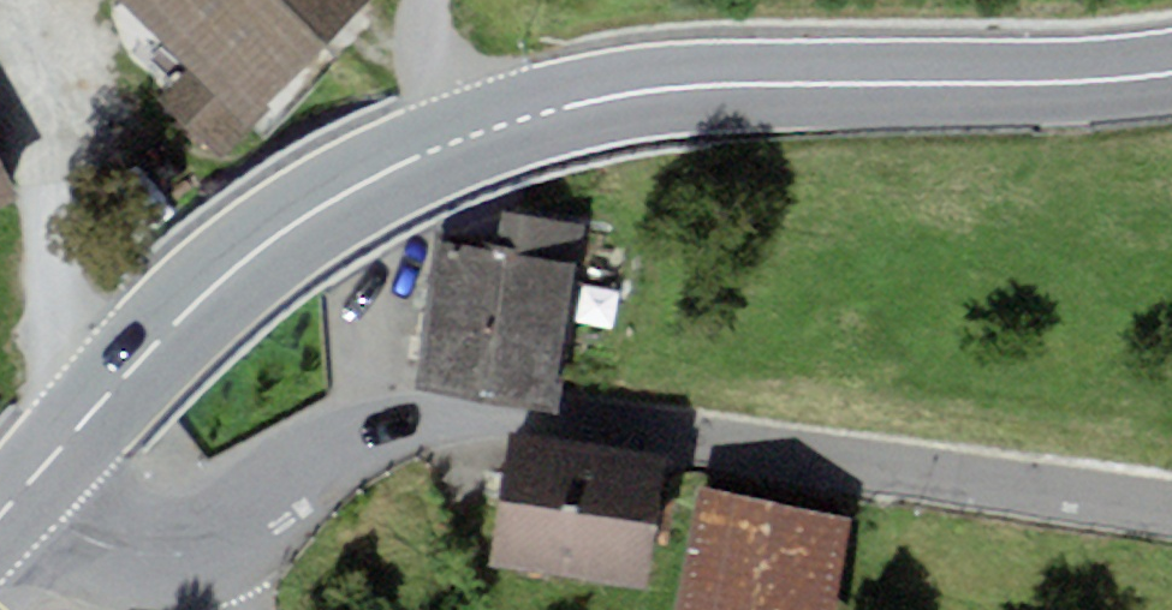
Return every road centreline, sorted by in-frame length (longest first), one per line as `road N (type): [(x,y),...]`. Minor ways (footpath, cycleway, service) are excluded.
road 1 (primary): [(1171,74),(670,88),(608,97),(475,136),(363,181),(231,270),(25,490)]
road 2 (residential): [(1171,507),(514,412),(392,425),(327,452),(259,519),(194,553)]
road 3 (residential): [(194,553),(148,555),(107,547),(60,523),(25,490)]

